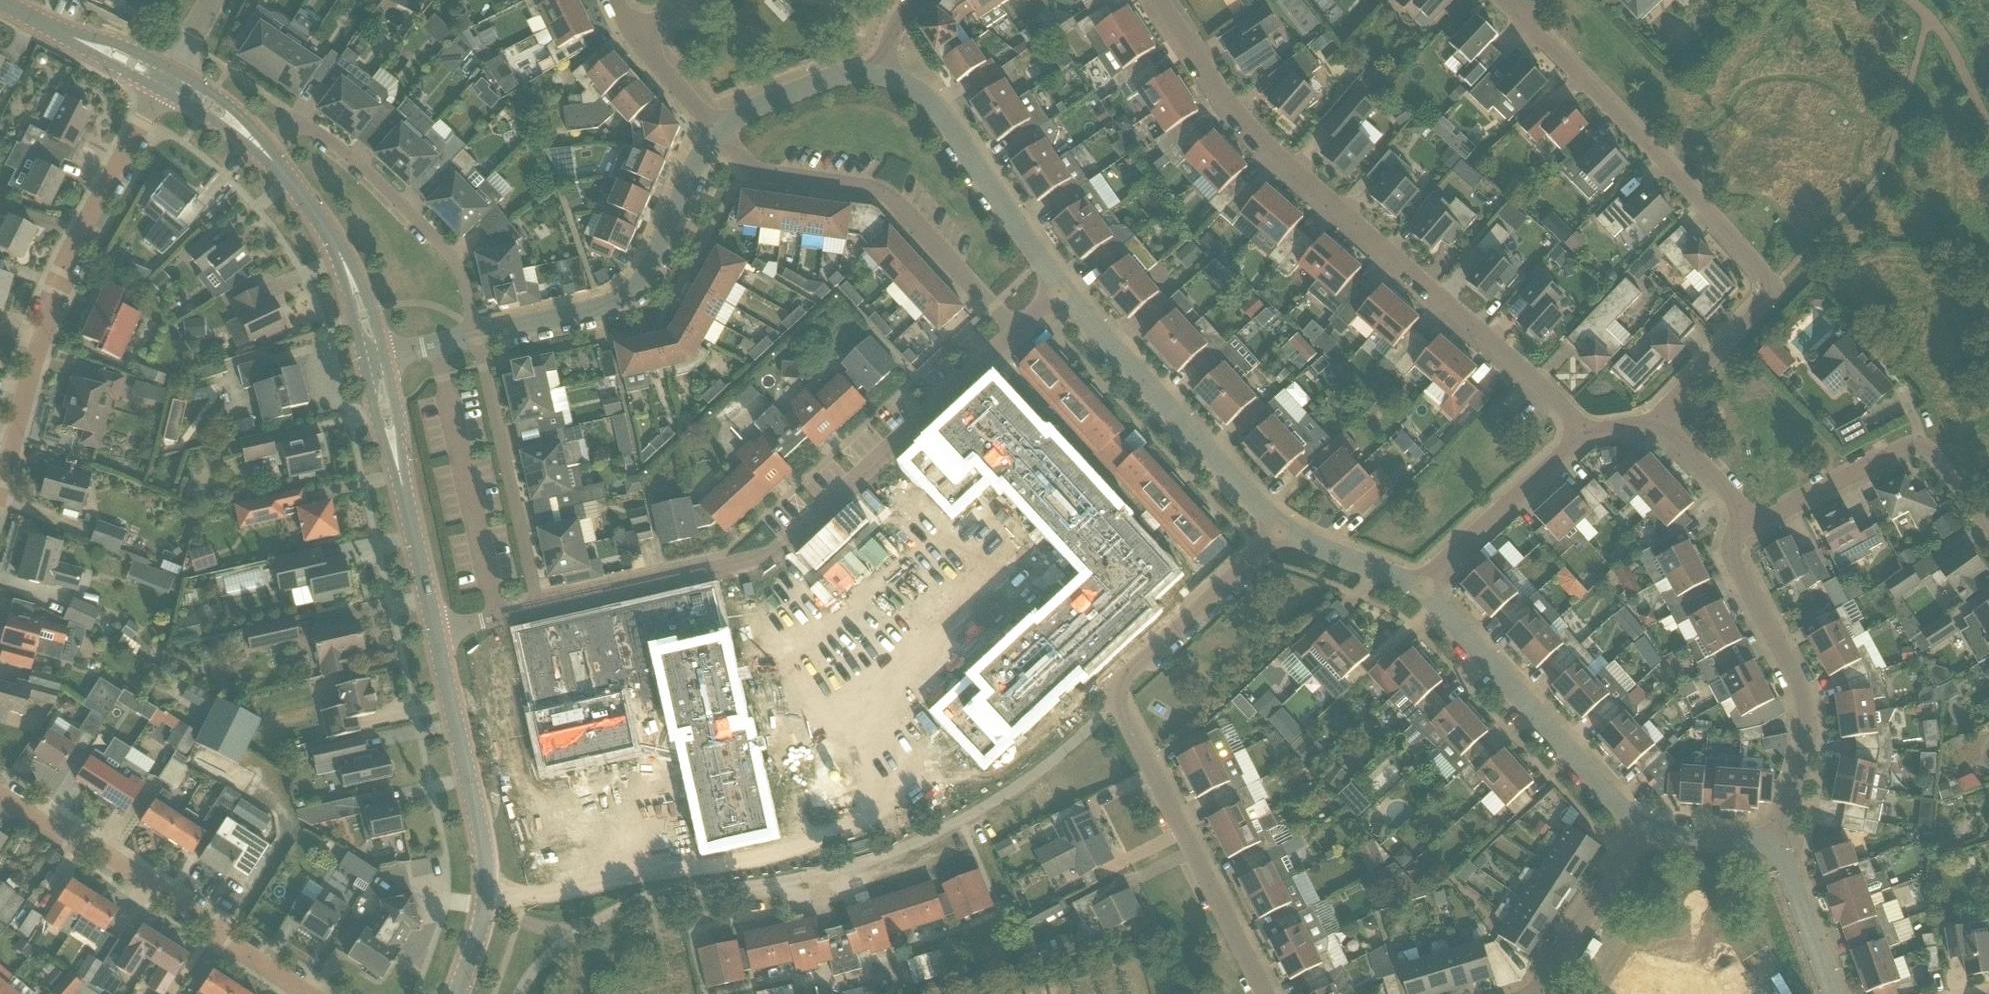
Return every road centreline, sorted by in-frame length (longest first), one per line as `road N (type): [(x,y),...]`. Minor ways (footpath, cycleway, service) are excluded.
road 1 (residential): [(439,637),(786,561),(1069,302)]
road 2 (residential): [(1588,432),(1263,142),(1160,0)]
road 3 (residential): [(1653,418),(1776,291),(1500,0)]
road 4 (residential): [(1265,993),(1114,690),(1284,530)]
road 5 (residential): [(724,135),(691,170),(643,282),(608,306),(381,359)]
road 6 (residential): [(0,489),(64,278),(167,97)]
road 7 (residential): [(301,993),(0,798)]
road 8 (residential): [(483,907),(821,834)]
road 9 (residential): [(1777,842),(1805,759),(1807,706),(1734,559),(1738,534)]
road 10 (residential): [(1642,826),(1420,587)]
road 11 (residential): [(1284,530),(1069,302)]
road 12 (residential): [(1988,527),(1929,447),(1911,445),(1738,534)]
road 13 (residential): [(1069,302),(933,104),(881,72)]
road 14 (secondary): [(483,907),(485,867),(439,637)]
road 15 (residential): [(1588,432),(1420,587)]
road 16 (residential): [(1642,826),(1532,993)]
road 17 (residential): [(881,72),(824,80),(753,108),(724,135)]
road 18 (residential): [(1831,993),(1777,842)]
road 19 (residential): [(1738,534),(1740,504),(1653,418)]
road 20 (residential): [(1420,587),(1284,530)]
road 21 (secondary): [(280,171),(240,114),(179,72)]
road 22 (secondary): [(439,637),(404,498)]
road 23 (secondary): [(361,363),(404,498)]
road 24 (secondary): [(404,498),(381,359)]
road 25 (secondary): [(179,72),(114,43),(50,29)]
road 26 (residential): [(1777,842),(1642,826)]
road 27 (secondary): [(167,97),(226,127),(280,171)]
road 28 (secondary): [(50,29),(167,97)]
road 29 (residential): [(637,38),(724,135)]
road 30 (secondary): [(381,359),(360,282),(336,240)]
road 31 (secondary): [(336,240),(361,363)]

